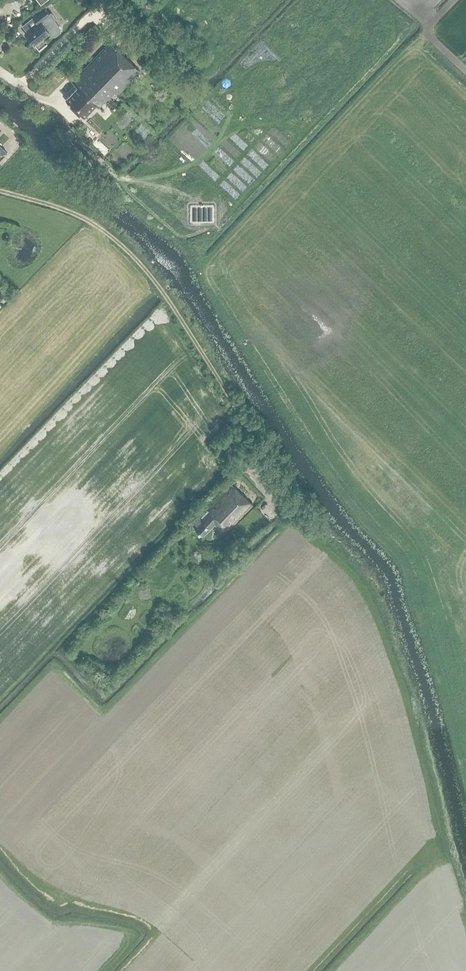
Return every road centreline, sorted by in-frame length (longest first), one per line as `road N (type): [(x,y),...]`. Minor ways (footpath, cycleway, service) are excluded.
road 1 (track): [(270,492),(252,474),(263,453),(154,279),(117,241),(68,211),(0,191)]

